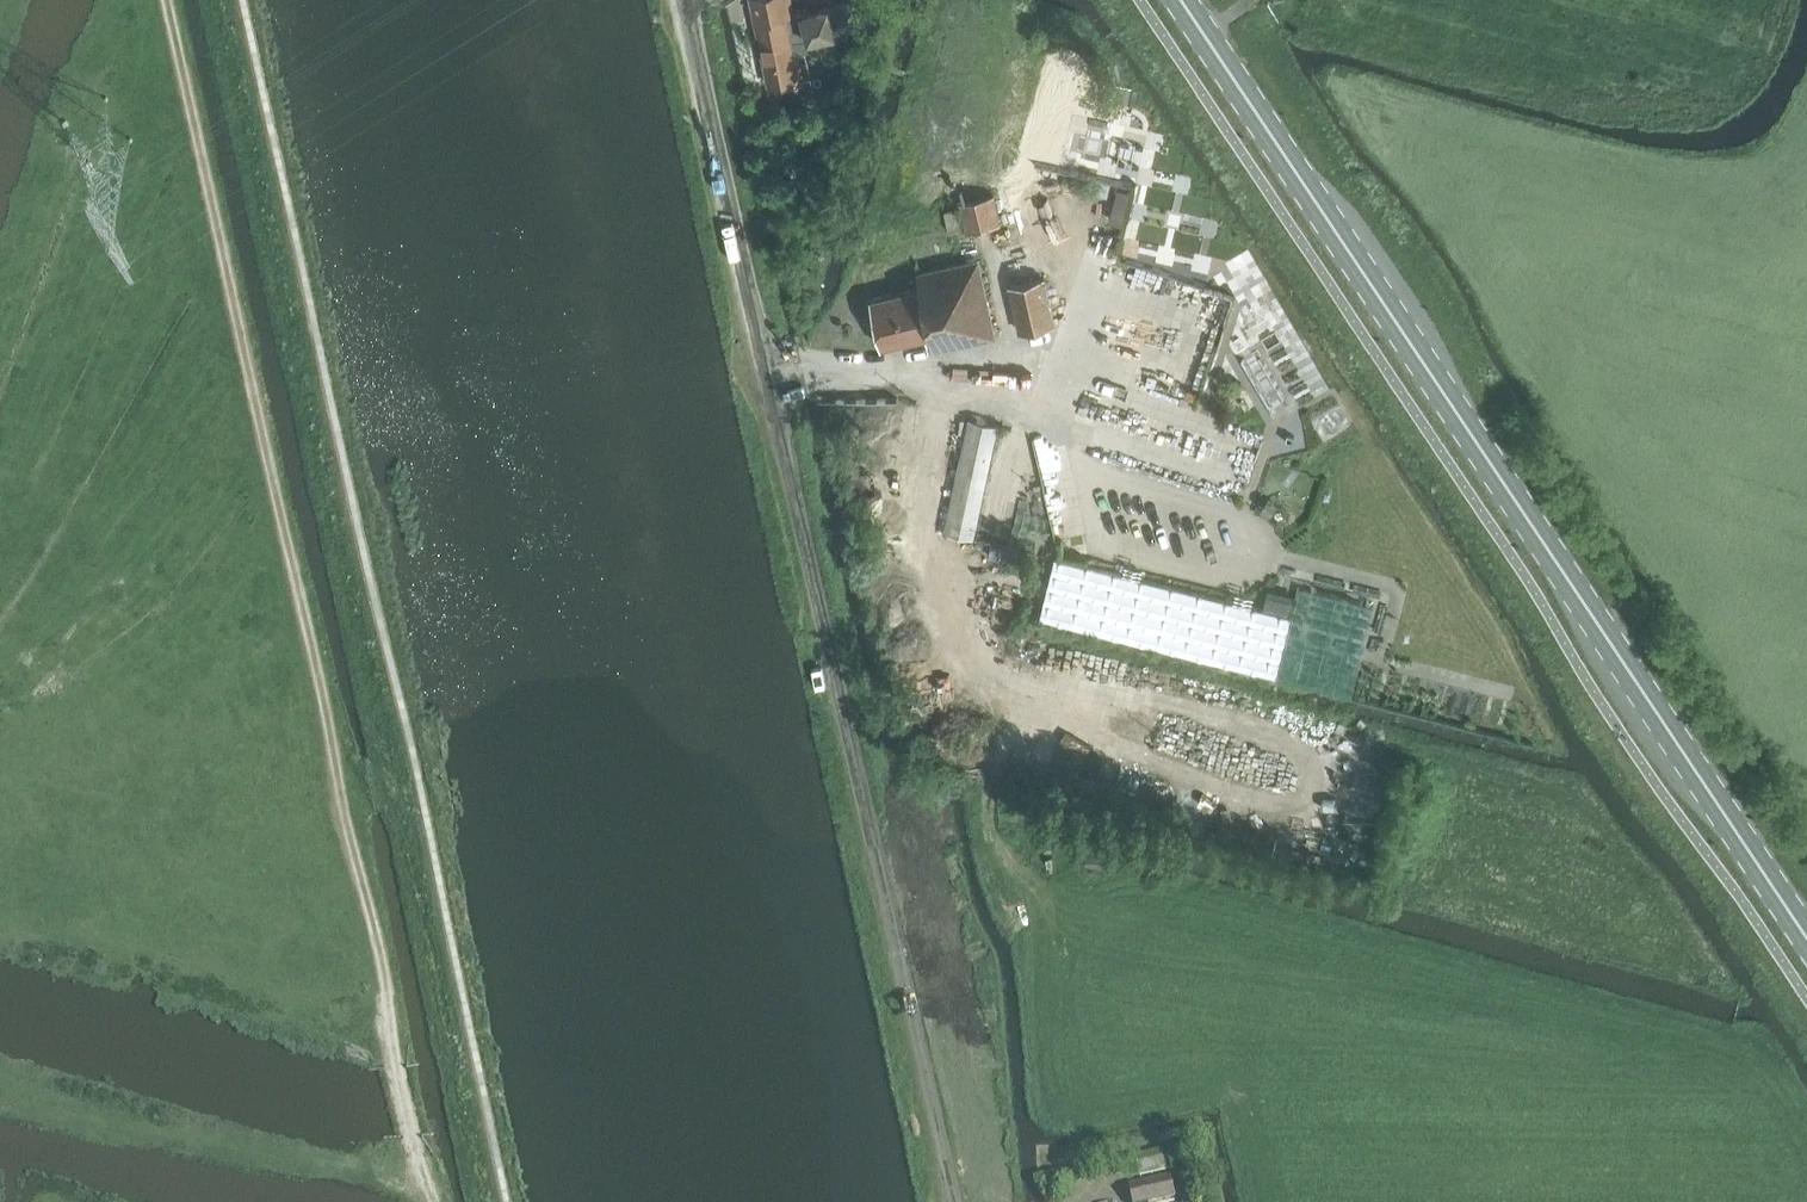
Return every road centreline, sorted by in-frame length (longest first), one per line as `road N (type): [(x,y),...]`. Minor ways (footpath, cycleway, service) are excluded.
road 1 (track): [(436,1201),(388,1154),(401,1030),(338,785),(171,0)]
road 2 (unclassified): [(955,1201),(682,0)]
road 3 (primary): [(1806,938),(1182,0)]

